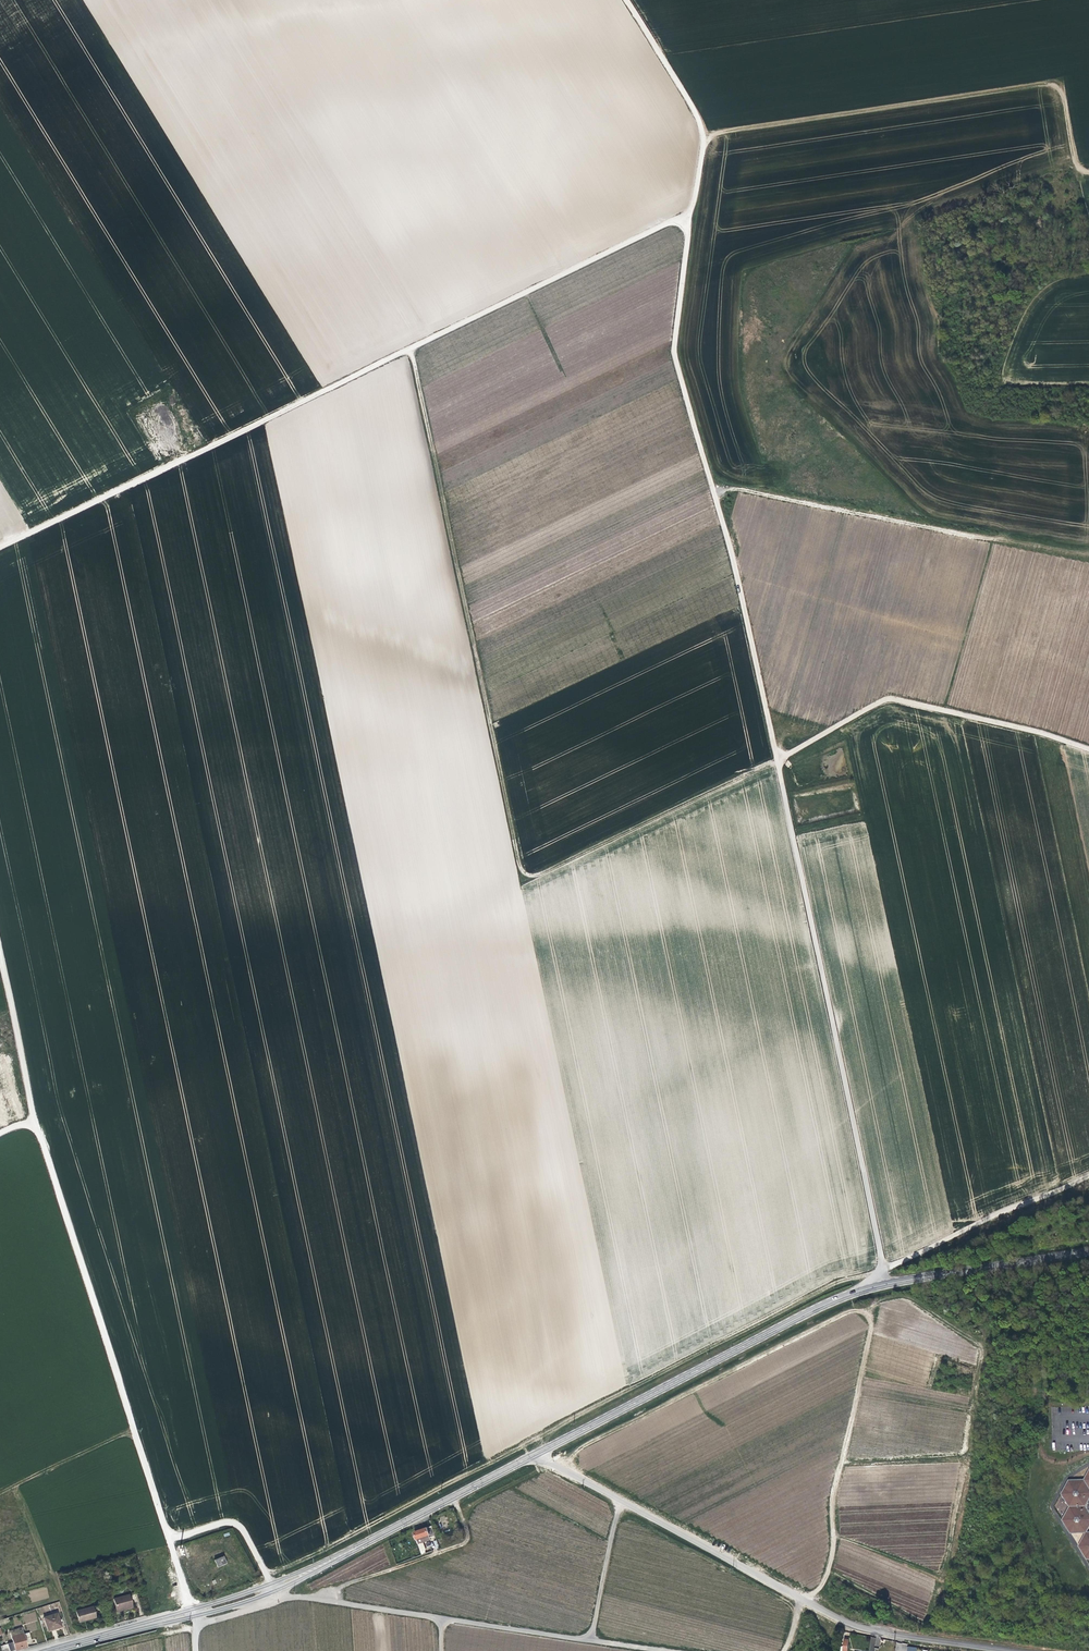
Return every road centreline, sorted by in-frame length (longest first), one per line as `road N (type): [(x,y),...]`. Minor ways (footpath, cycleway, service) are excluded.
road 1 (track): [(1088,750),(888,699),(777,760),(526,875),(408,350)]
road 2 (unclassified): [(687,223),(674,354),(730,551),(886,1287)]
road 3 (track): [(267,1572),(836,1281),(883,1271),(1088,1177)]
road 4 (track): [(0,546),(675,221),(687,223)]
road 5 (track): [(784,1650),(799,1599),(825,1580),(831,1497),(869,1329),(861,1309),(583,1448),(563,1470)]
road 6 (track): [(0,954),(35,1120),(194,1611)]
road 7 (unclassified): [(536,1454),(840,1620),(1001,1650)]
road 8 (track): [(1088,172),(1071,150),(1061,99),(1050,88),(1018,86),(703,142)]
road 9 (primary): [(536,1454),(764,1336),(886,1287)]
road 10 (track): [(716,494),(735,488),(1088,555)]
road 11 (unclassified): [(279,1598),(591,1640)]
road 12 (primary): [(274,1586),(536,1454)]
road 13 (track): [(625,0),(701,127),(687,223)]
road 14 (track): [(861,1309),(915,1301),(982,1350),(963,1451)]
road 15 (primary): [(886,1287),(1088,1252)]
road 16 (track): [(455,1496),(469,1541),(323,1599)]
road 17 (primary): [(53,1650),(194,1611)]
road 18 (track): [(133,1434),(0,1492)]
road 19 (track): [(591,1640),(619,1501)]
road 20 (track): [(169,1540),(237,1525),(274,1586)]

